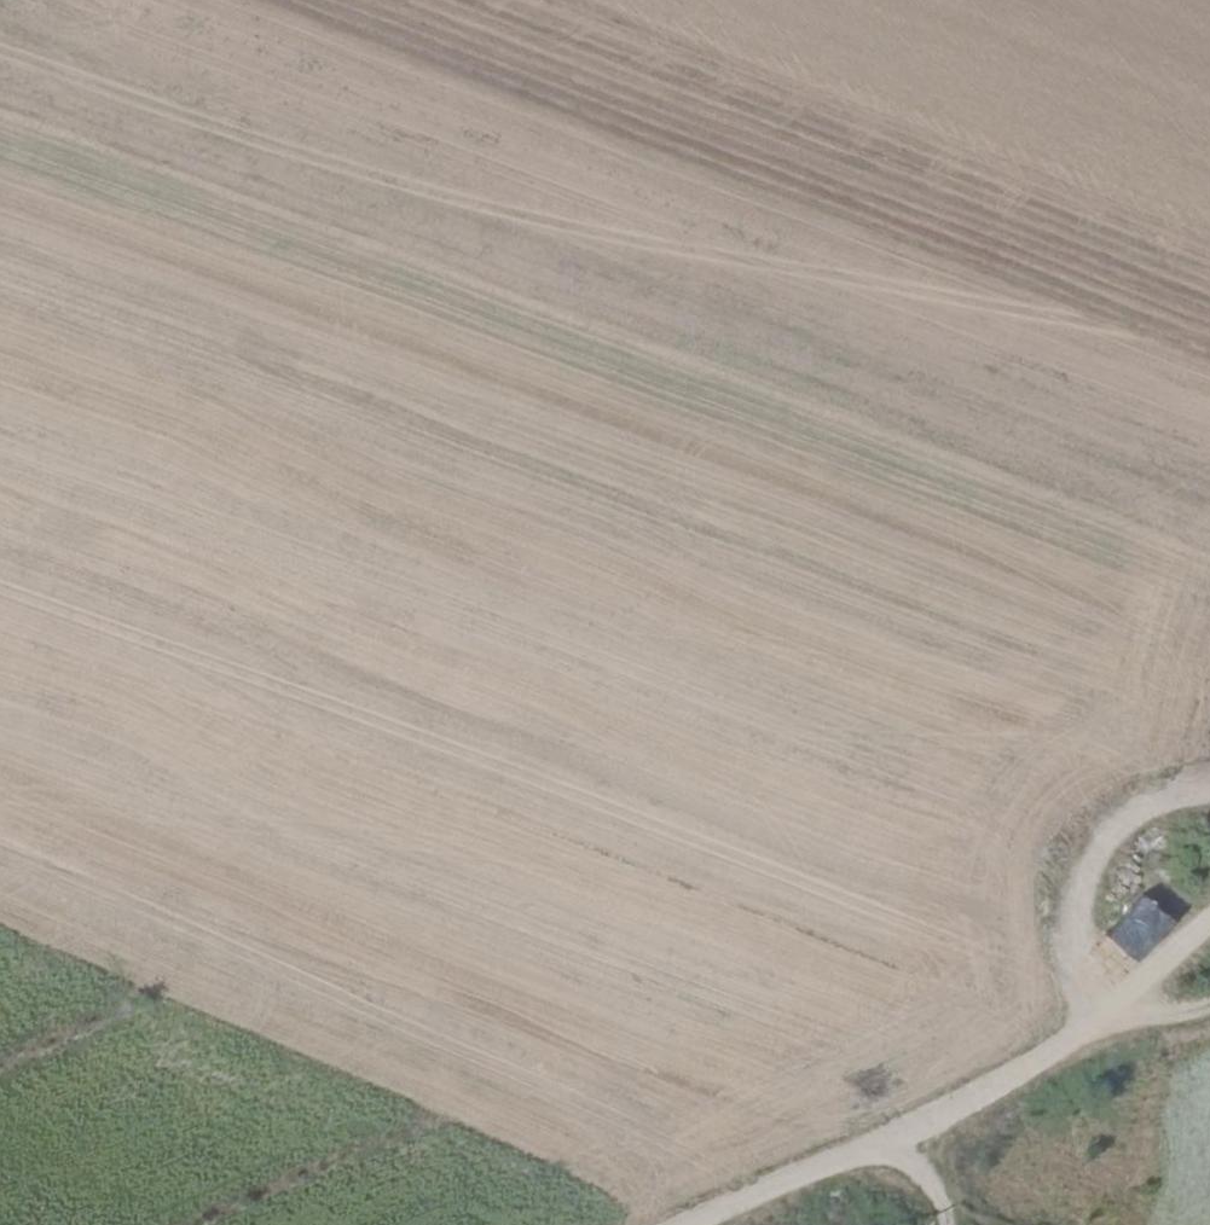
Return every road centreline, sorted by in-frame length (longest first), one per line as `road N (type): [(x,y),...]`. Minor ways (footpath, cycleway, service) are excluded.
road 1 (track): [(1209,803),(1130,845),(1107,875),(1101,1026)]

